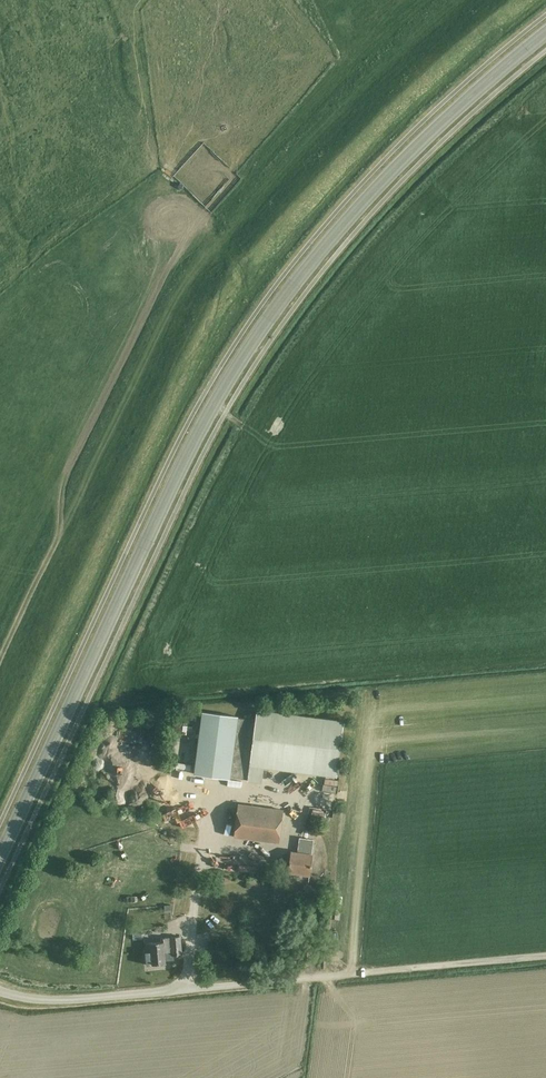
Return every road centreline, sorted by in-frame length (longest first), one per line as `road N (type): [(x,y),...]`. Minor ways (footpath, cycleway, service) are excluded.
road 1 (primary): [(0,856),(178,466),(262,321),(360,202),(545,35)]
road 2 (unclassified): [(0,991),(82,1000),(545,956)]
road 3 (track): [(0,663),(128,399)]

